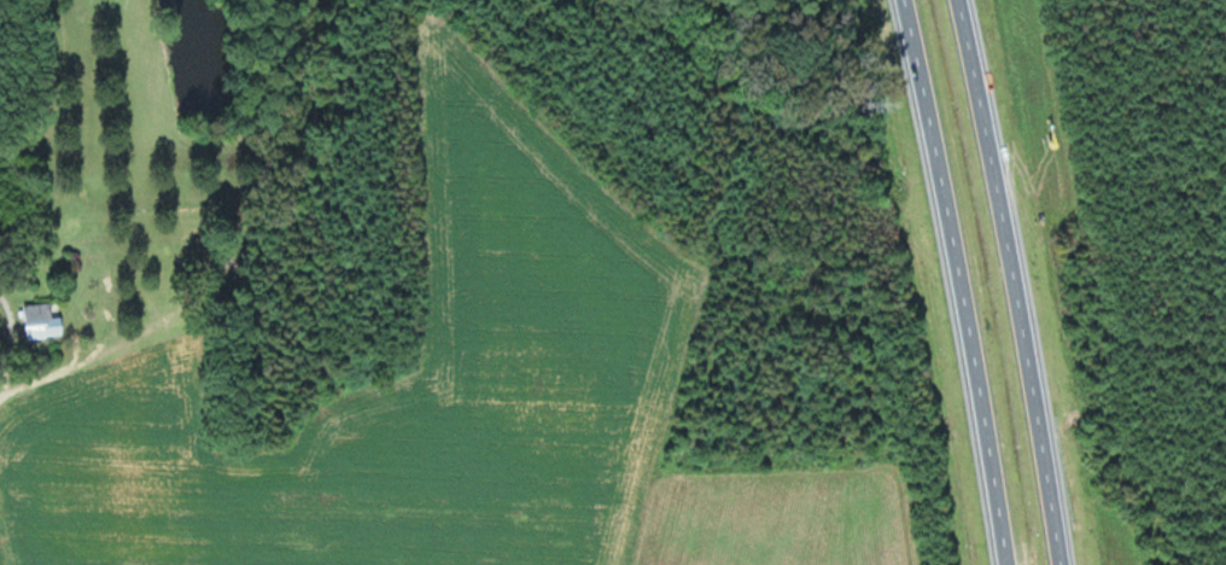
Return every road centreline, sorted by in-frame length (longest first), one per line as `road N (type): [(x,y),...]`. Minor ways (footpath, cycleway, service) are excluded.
road 1 (motorway): [(1066,564),(958,0)]
road 2 (motorway): [(907,0),(1007,564)]

